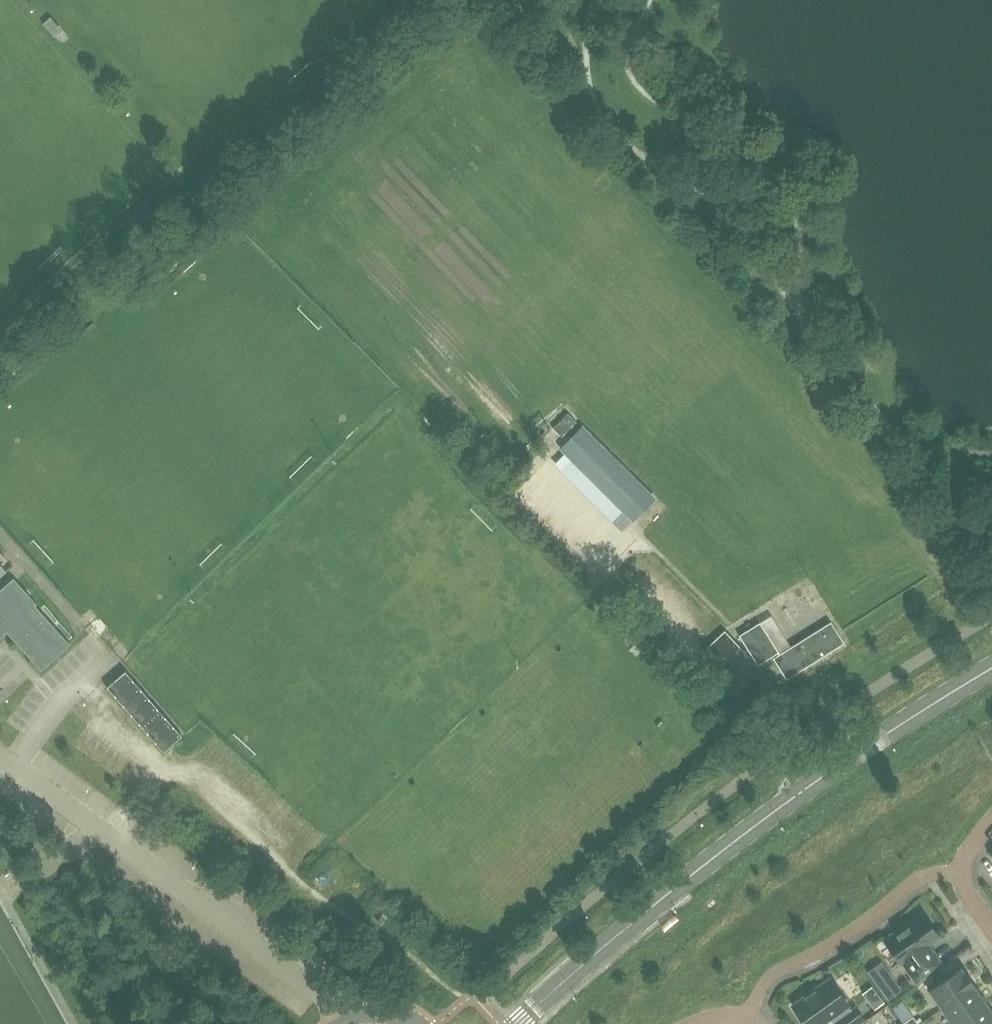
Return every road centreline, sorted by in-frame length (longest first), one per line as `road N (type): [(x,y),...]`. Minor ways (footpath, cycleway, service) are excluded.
road 1 (tertiary): [(520,1023),(770,816),(991,671)]
road 2 (residential): [(746,1017),(770,975),(852,933),(934,874),(955,874)]

